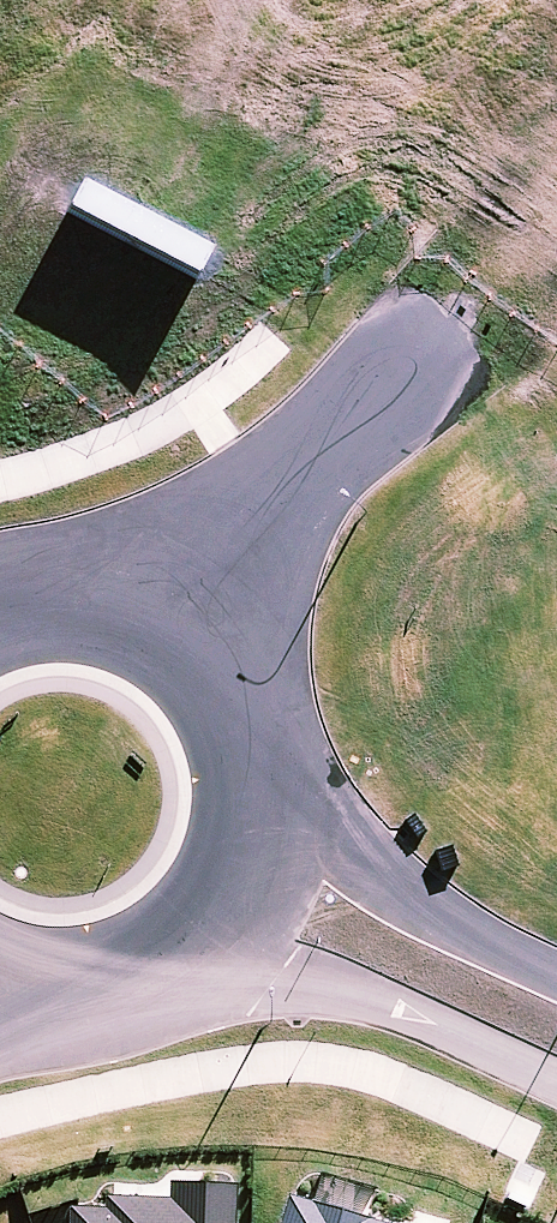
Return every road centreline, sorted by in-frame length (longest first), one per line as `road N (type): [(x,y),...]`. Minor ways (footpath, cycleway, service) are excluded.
road 1 (tertiary): [(40,593),(278,550),(370,489),(556,337)]
road 2 (tertiary): [(556,1093),(420,1029),(317,994),(145,978)]
road 3 (tertiary): [(556,446),(436,550),(329,683),(256,746)]
road 4 (tertiary): [(261,765),(556,900)]
road 5 (tertiary): [(40,593),(102,597),(161,619),(227,681),(256,746)]
road 6 (tertiary): [(261,765),(262,819),(248,872),(221,919),(182,958),(145,978)]

